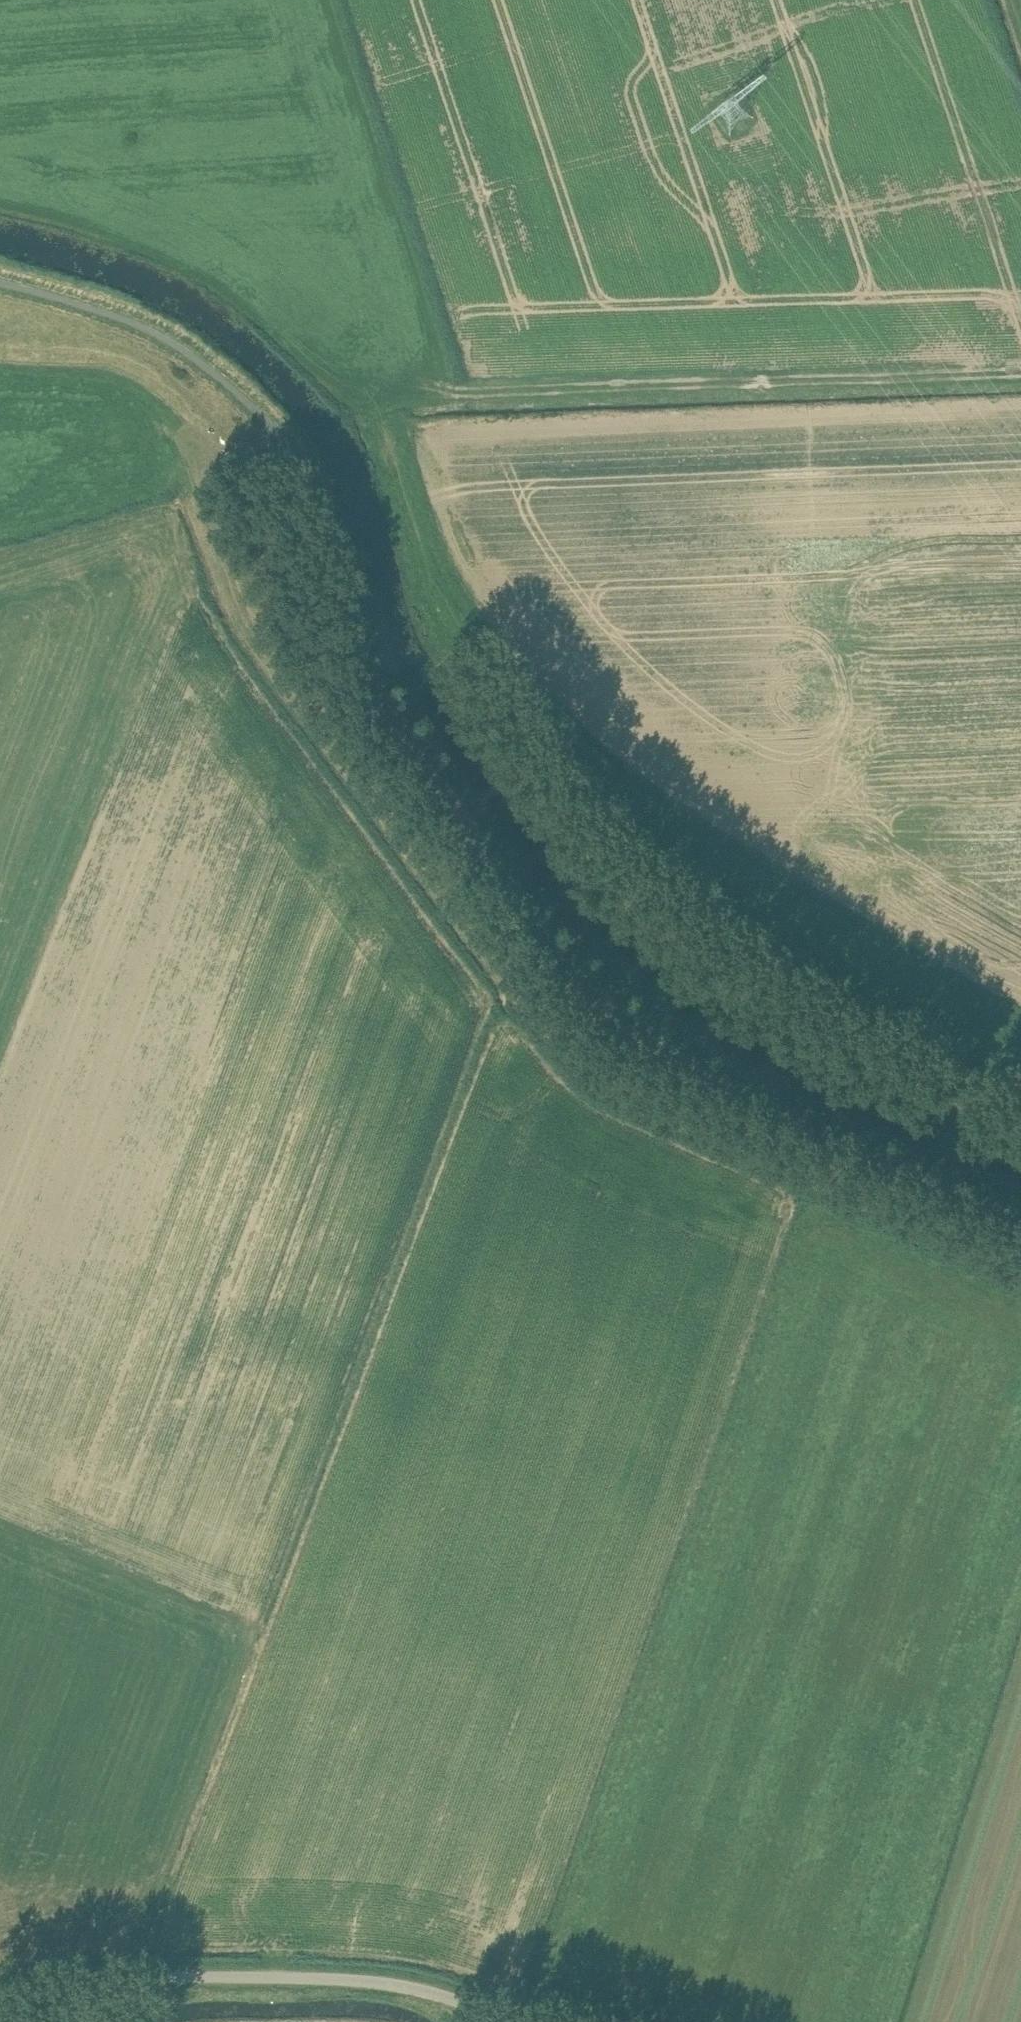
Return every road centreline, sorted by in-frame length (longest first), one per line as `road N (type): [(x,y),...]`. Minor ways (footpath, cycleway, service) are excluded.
road 1 (unclassified): [(0,1988),(201,1963),(373,1973),(541,2010),(565,2021)]

